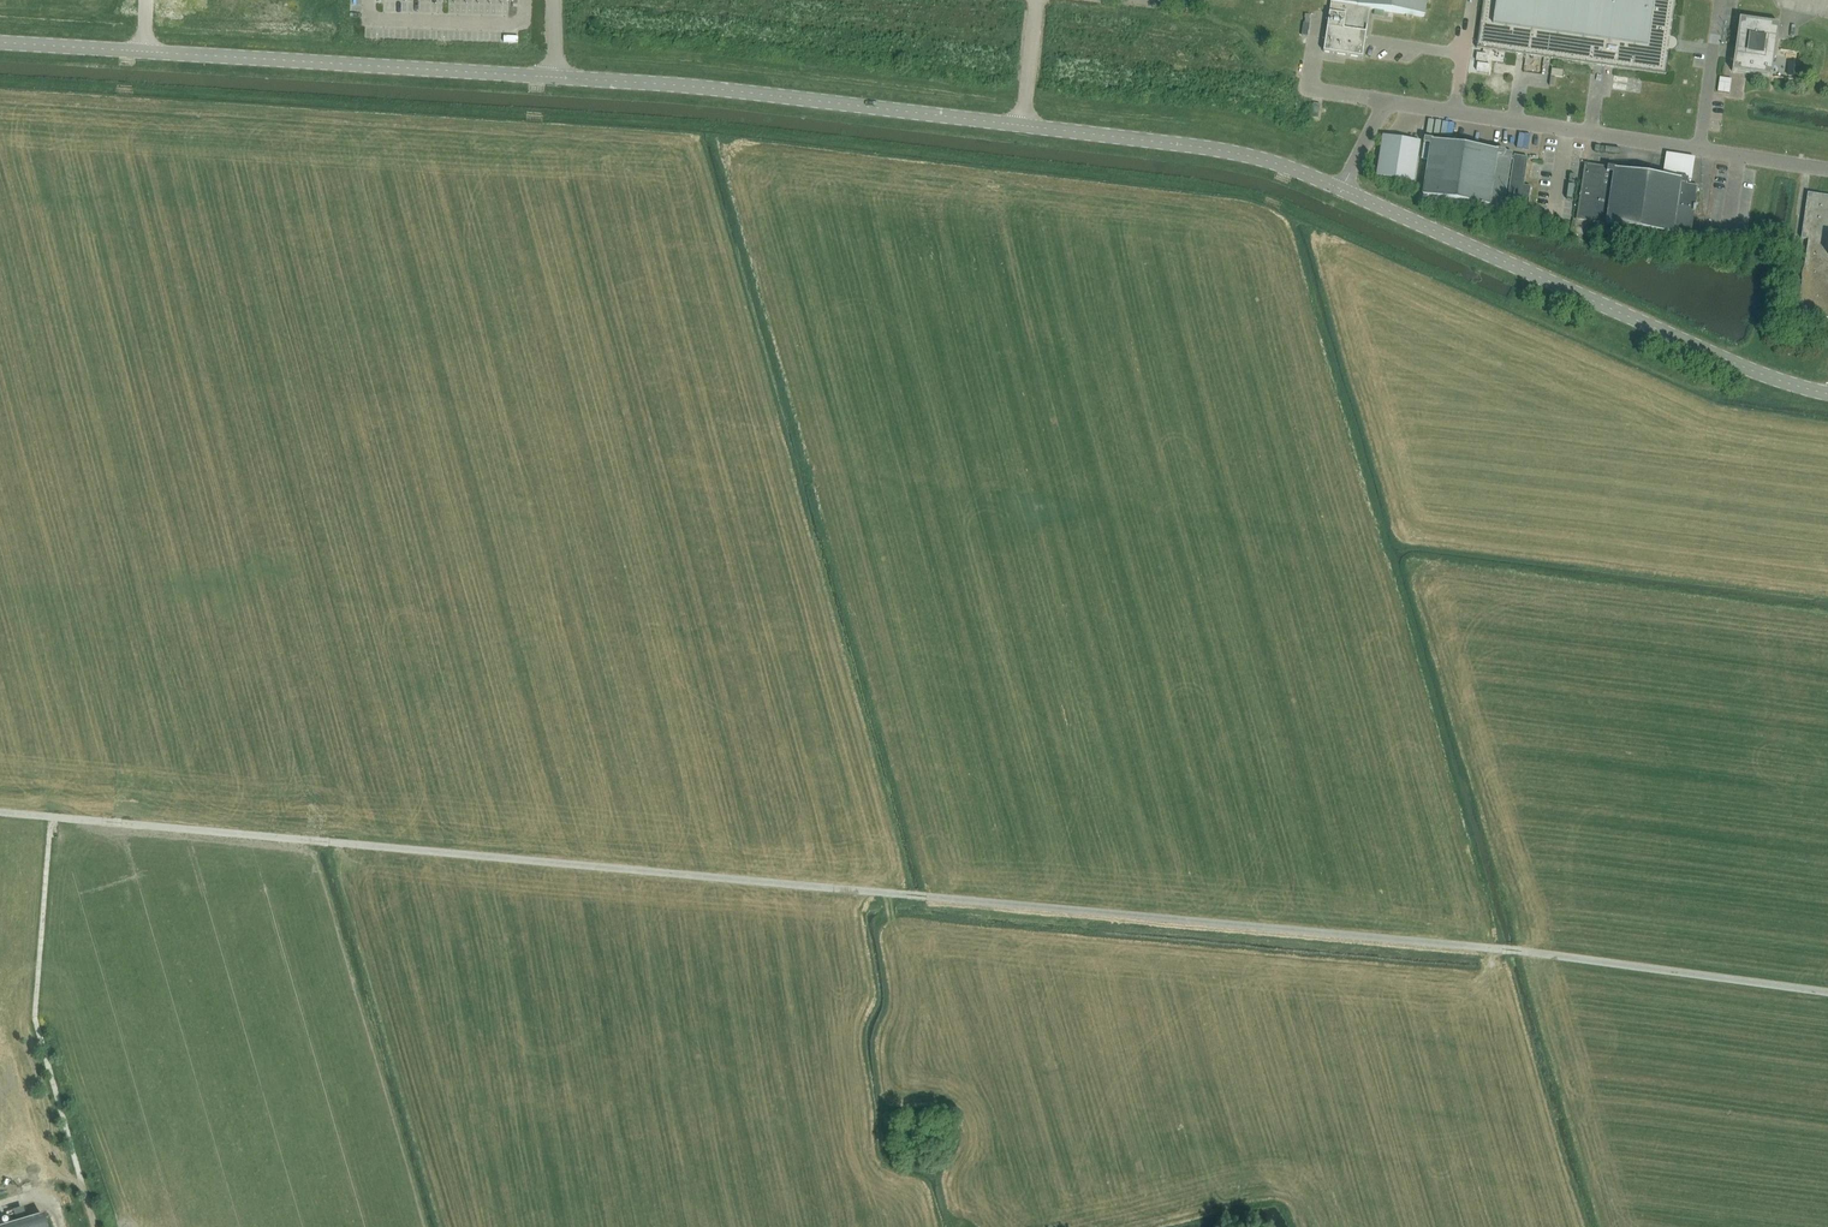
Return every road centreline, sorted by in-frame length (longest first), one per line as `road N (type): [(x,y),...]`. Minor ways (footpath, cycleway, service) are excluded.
road 1 (unclassified): [(0,42),(652,83),(1249,155),(1769,377),(1827,394)]
road 2 (track): [(0,812),(1519,950),(1827,992)]
road 3 (track): [(0,902),(94,1226)]

